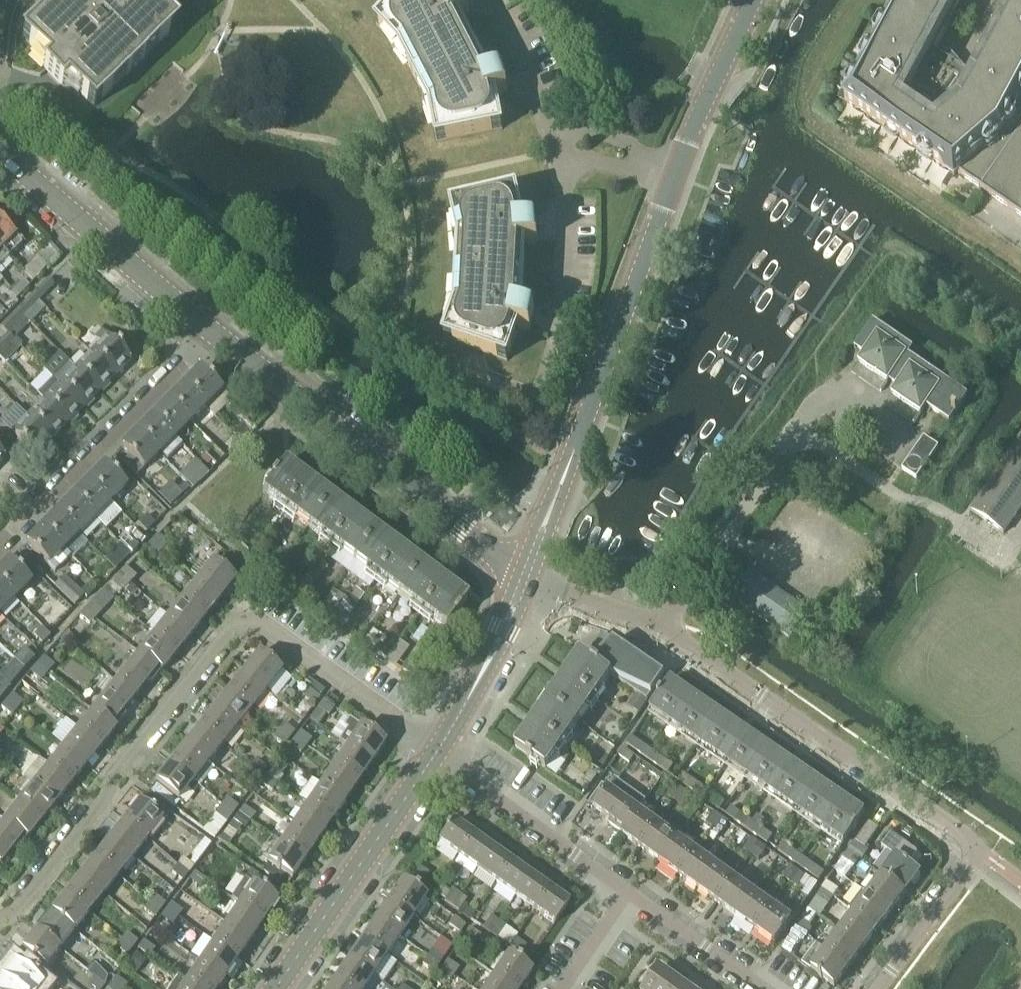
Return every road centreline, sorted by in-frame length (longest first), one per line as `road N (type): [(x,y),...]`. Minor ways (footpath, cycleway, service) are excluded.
road 1 (residential): [(524,580),(661,629),(980,851),(876,988)]
road 2 (residential): [(436,750),(245,619),(0,918)]
road 3 (tertiary): [(524,580),(677,172)]
road 4 (tertiary): [(524,580),(211,332)]
road 5 (tertiary): [(274,988),(433,755)]
road 6 (tertiary): [(211,332),(8,156)]
road 7 (residential): [(538,399),(554,356),(564,253),(555,139)]
road 8 (residential): [(33,508),(211,332)]
road 9 (residential): [(625,892),(433,755)]
road 10 (tertiary): [(436,750),(524,580)]
road 11 (tertiary): [(677,172),(754,0)]
road 12 (residential): [(763,988),(625,892)]
road 13 (residential): [(555,139),(487,0)]
road 14 (residential): [(677,172),(555,139)]

